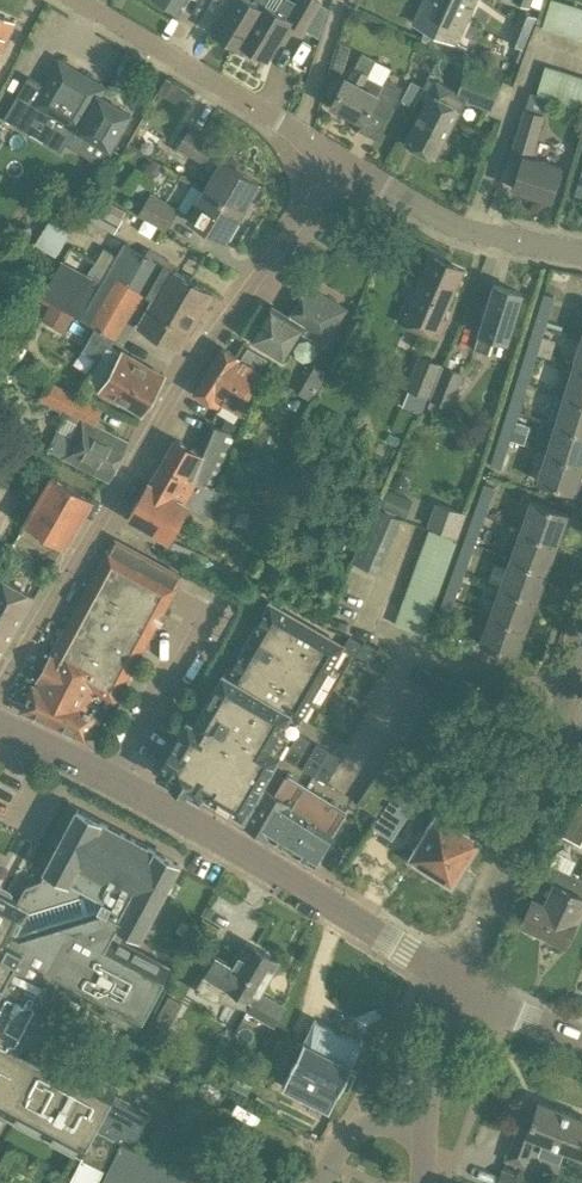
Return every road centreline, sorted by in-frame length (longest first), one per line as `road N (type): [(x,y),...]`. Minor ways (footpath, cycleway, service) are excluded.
road 1 (residential): [(0,689),(182,380),(337,160)]
road 2 (tertiary): [(464,985),(213,833),(0,729)]
road 3 (residential): [(464,985),(579,661),(581,627)]
road 4 (residential): [(337,160),(76,0)]
road 5 (residential): [(581,253),(451,227),(337,160)]
road 6 (residential): [(424,1116),(464,985)]
road 7 (residential): [(424,1116),(358,1128),(324,1182)]
road 8 (tertiary): [(581,1041),(464,985)]

